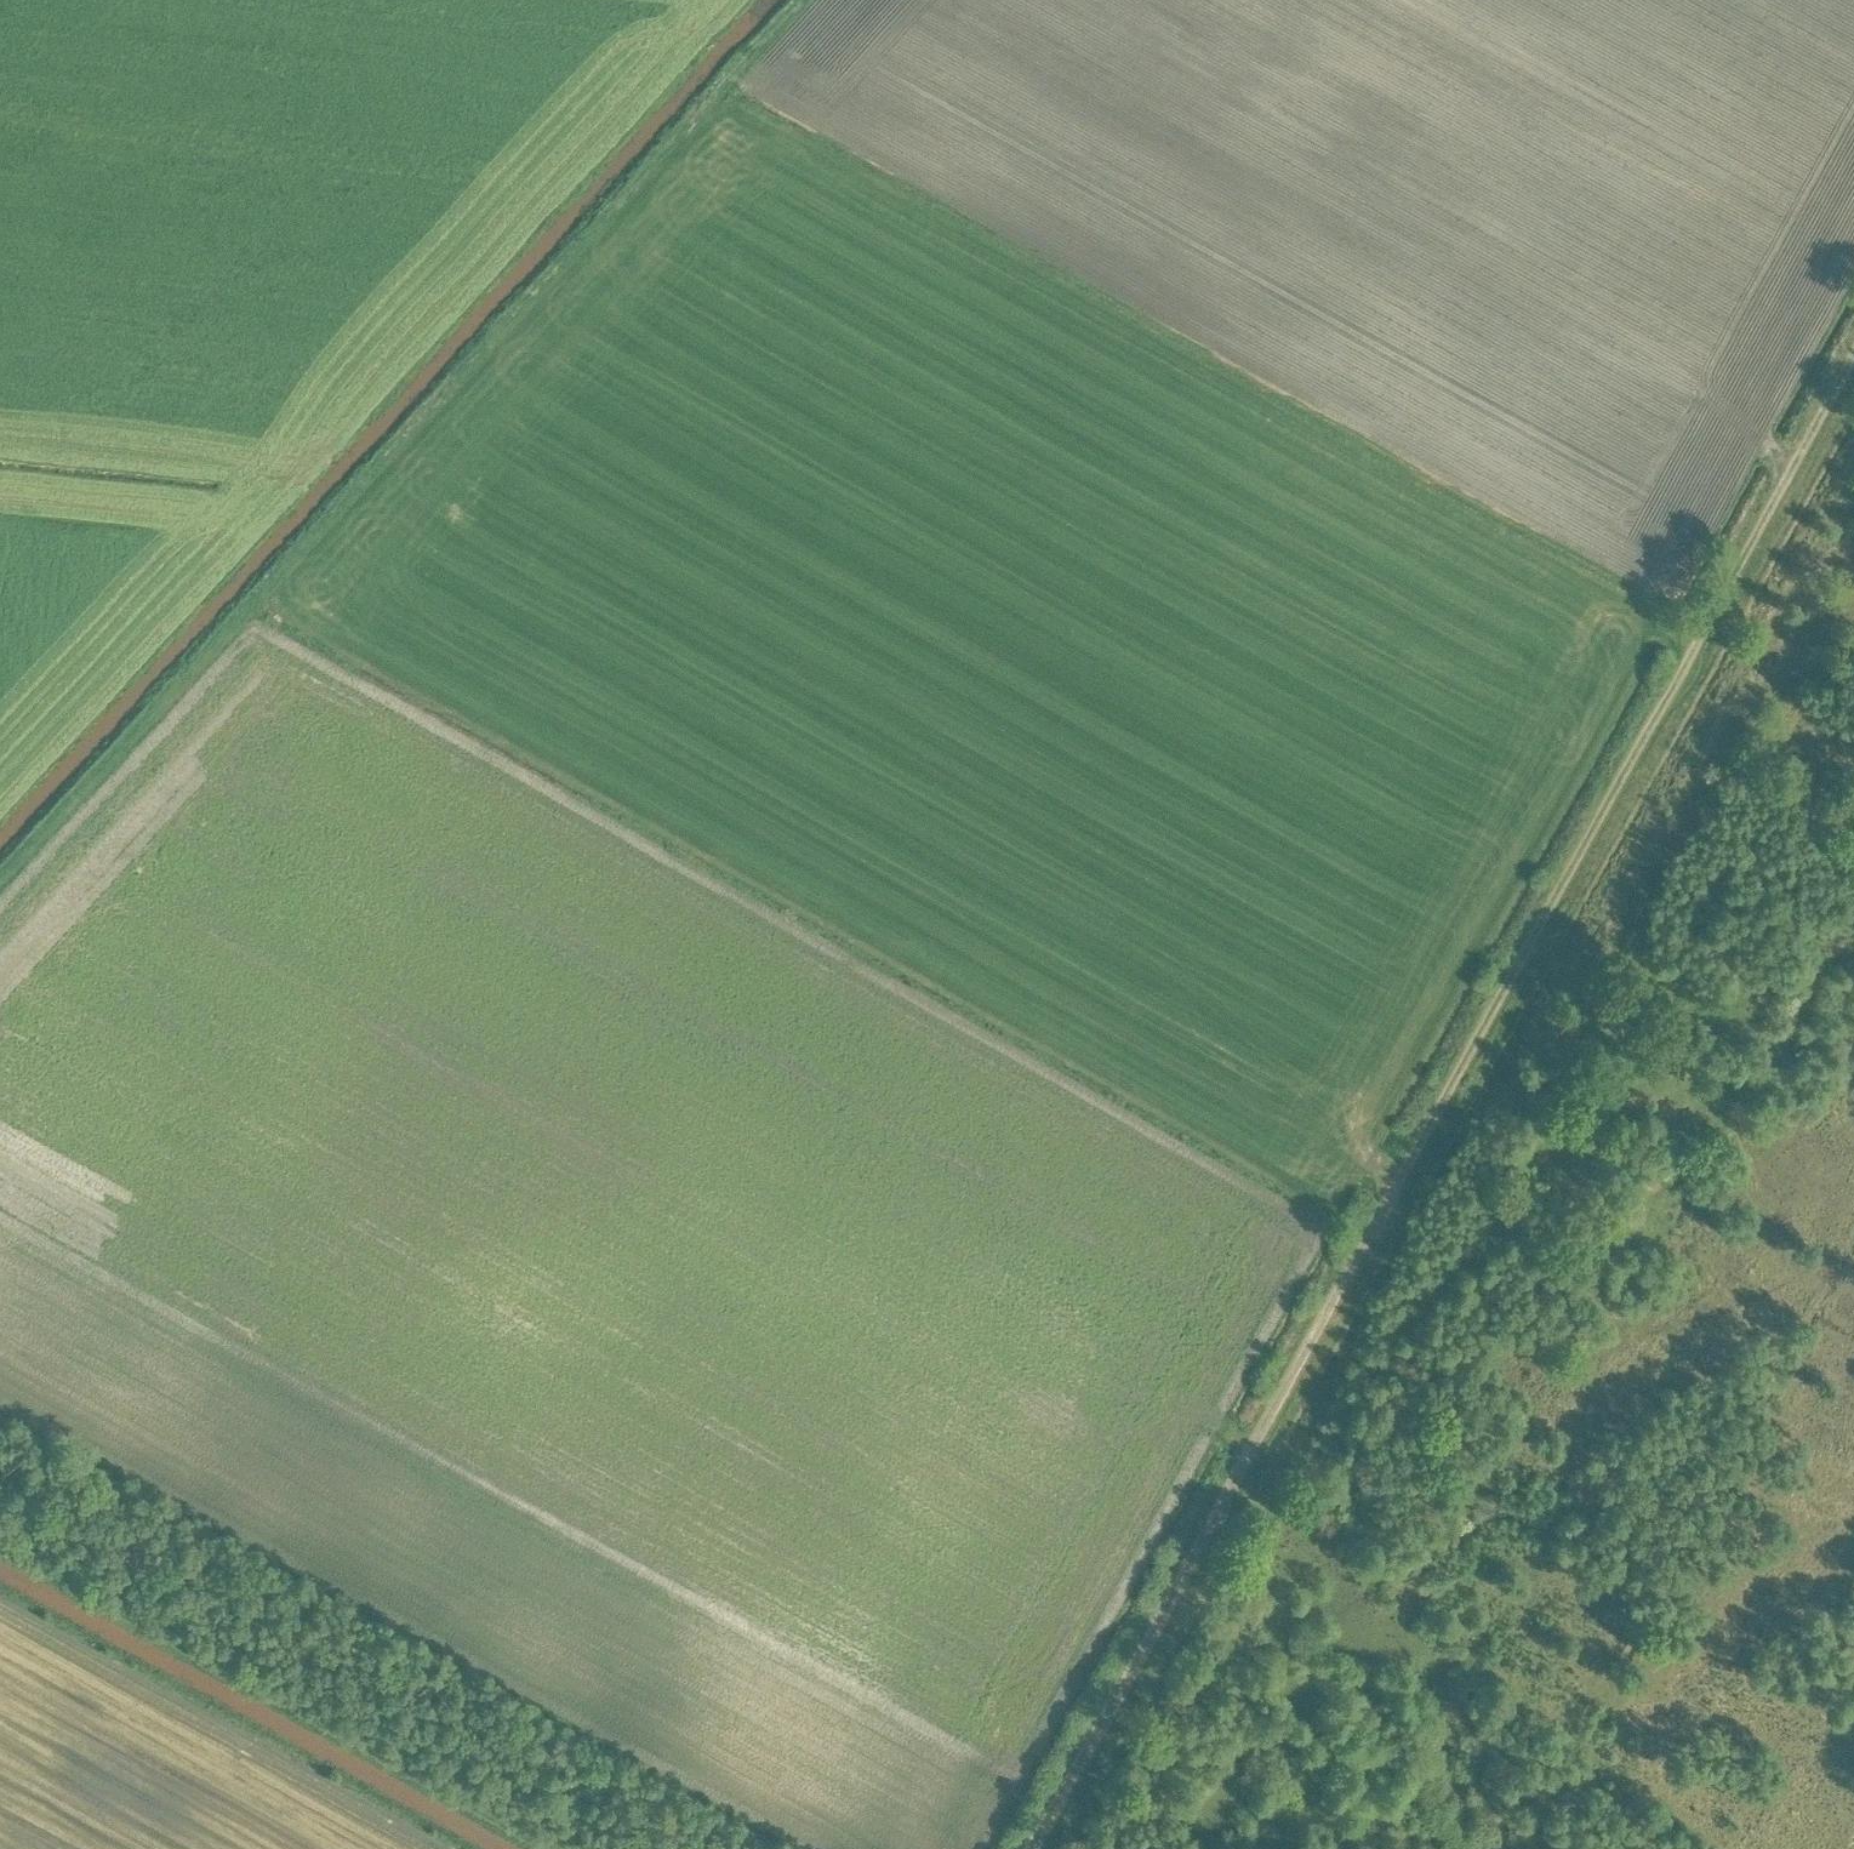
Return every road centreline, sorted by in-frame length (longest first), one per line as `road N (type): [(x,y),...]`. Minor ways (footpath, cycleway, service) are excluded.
road 1 (unclassified): [(1023,1848),(1853,350)]

